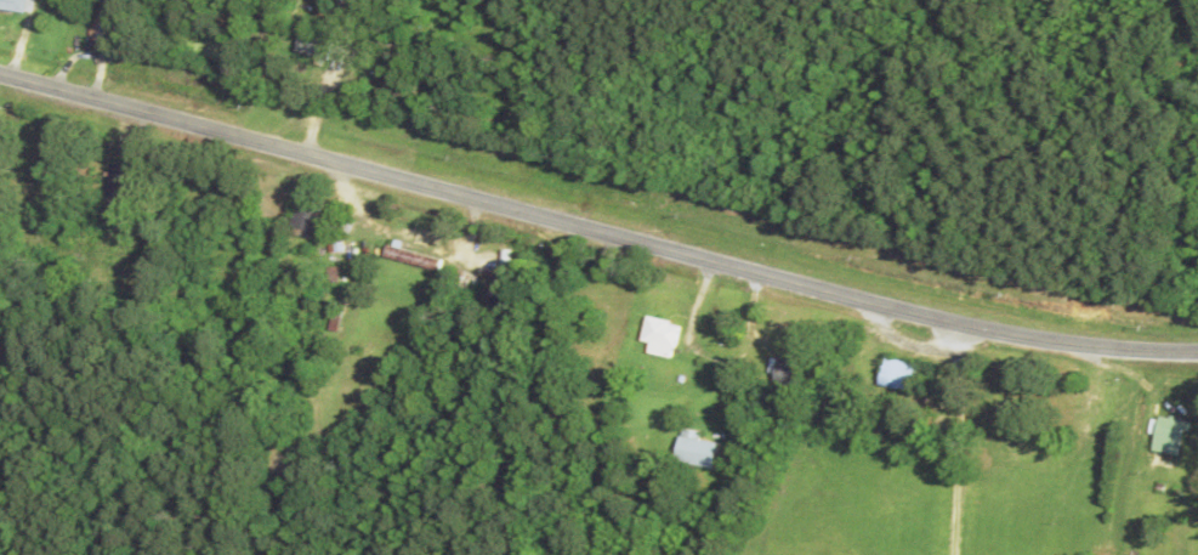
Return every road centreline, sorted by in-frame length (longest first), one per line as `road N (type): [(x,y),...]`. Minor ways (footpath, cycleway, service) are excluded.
road 1 (secondary): [(1197,352),(1058,342),(960,324),(0,74)]
road 2 (residential): [(960,324),(959,554)]

